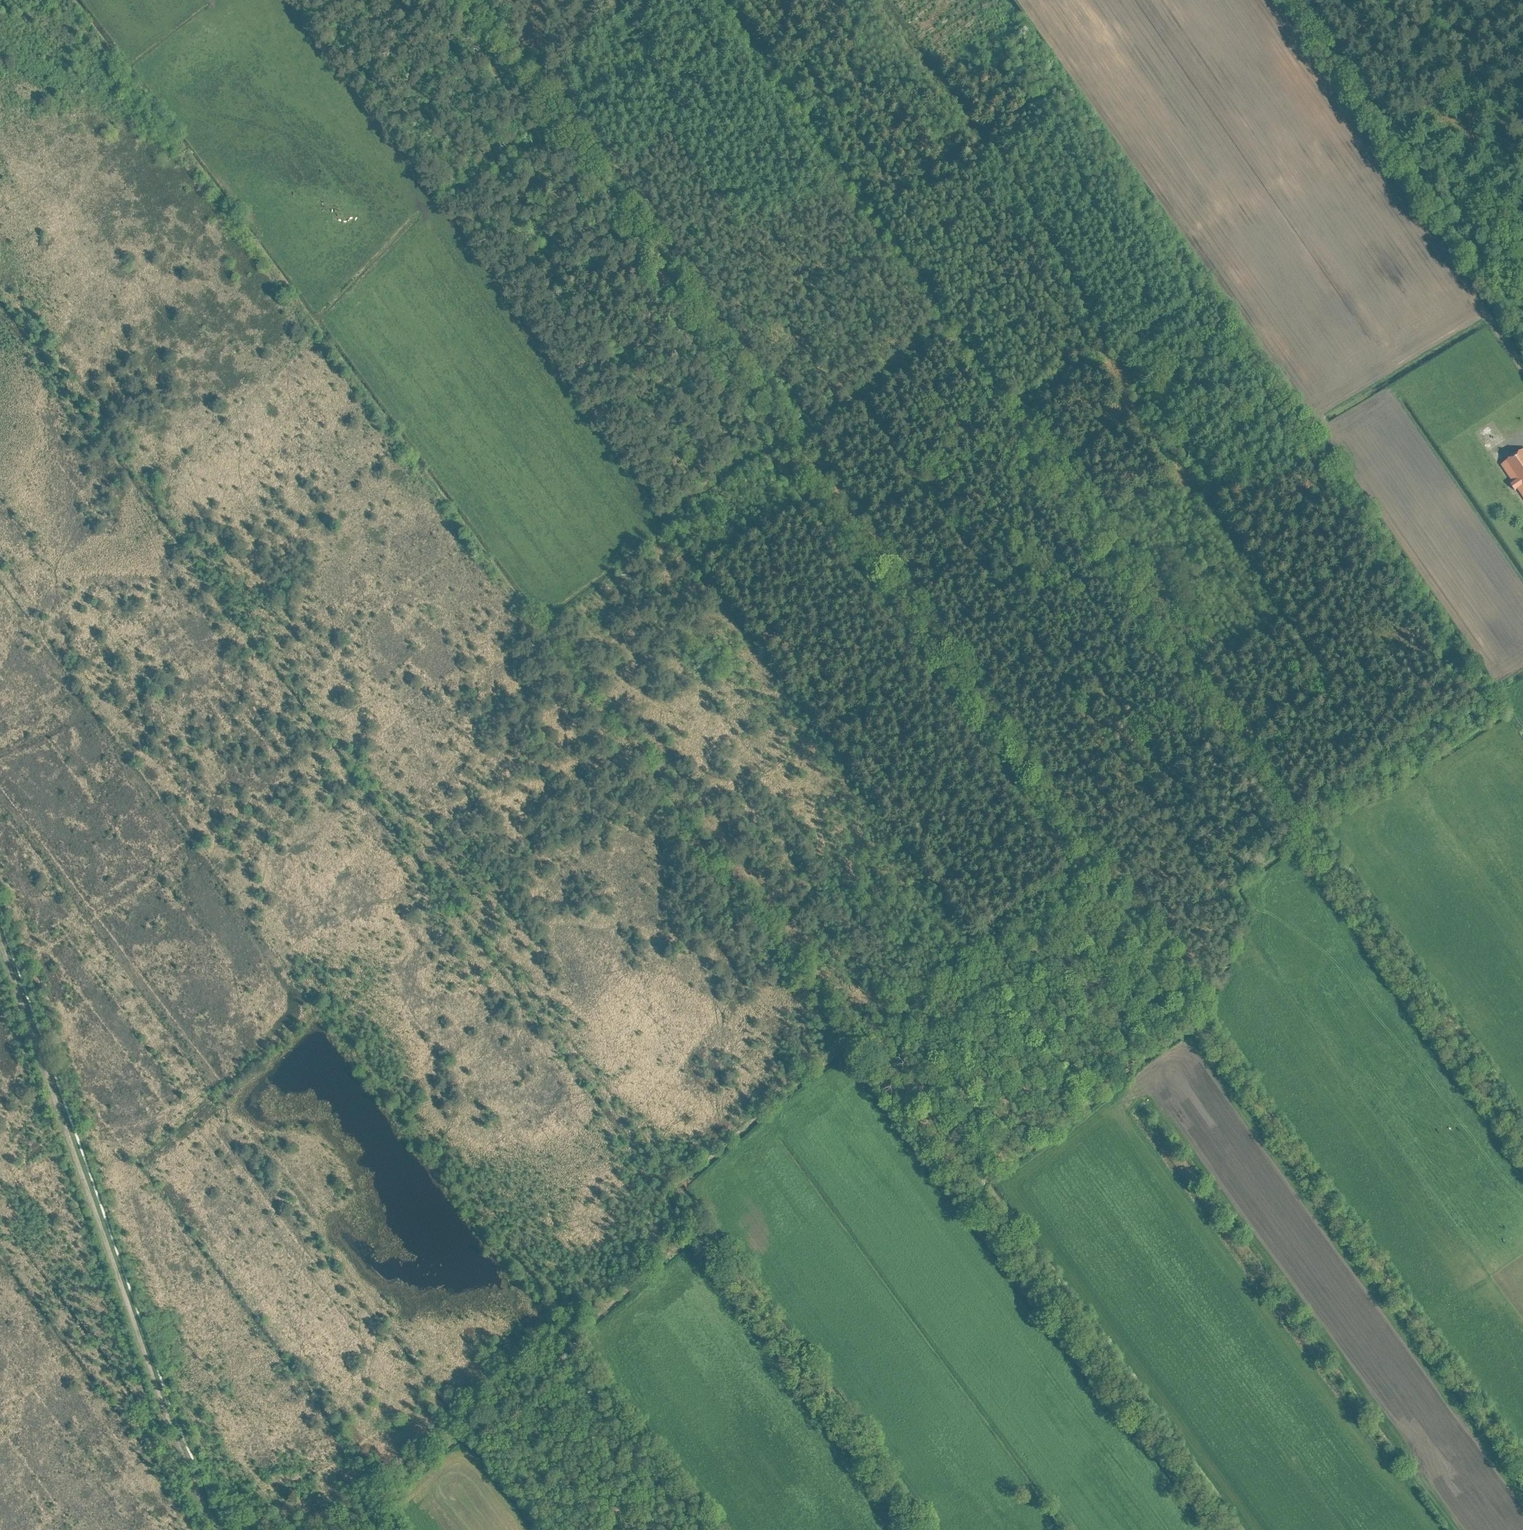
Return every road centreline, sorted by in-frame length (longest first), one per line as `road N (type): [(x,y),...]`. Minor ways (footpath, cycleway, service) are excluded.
road 1 (track): [(441,0),(1522,1470)]
road 2 (track): [(1522,1148),(1036,466),(1024,412),(725,0)]
road 3 (track): [(216,1529),(202,1511),(0,939)]
road 4 (track): [(1522,50),(1395,125),(1308,0)]

